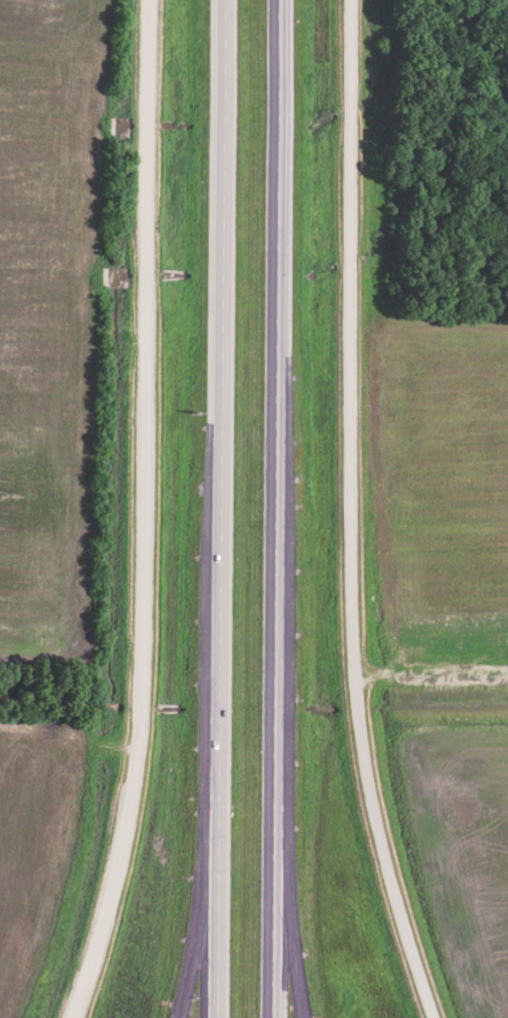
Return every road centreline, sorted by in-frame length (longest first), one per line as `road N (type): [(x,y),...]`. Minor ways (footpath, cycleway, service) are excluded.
road 1 (residential): [(74,1017),(117,878),(143,716),(152,0)]
road 2 (motorway): [(226,0),(215,1017)]
road 3 (motorway): [(271,1017),(279,0)]
road 4 (residential): [(350,675),(355,0)]
road 5 (residential): [(434,1017),(365,778),(350,675)]
road 6 (motorway): [(217,712),(201,892),(178,1017)]
road 7 (motorway): [(301,1017),(273,746)]

